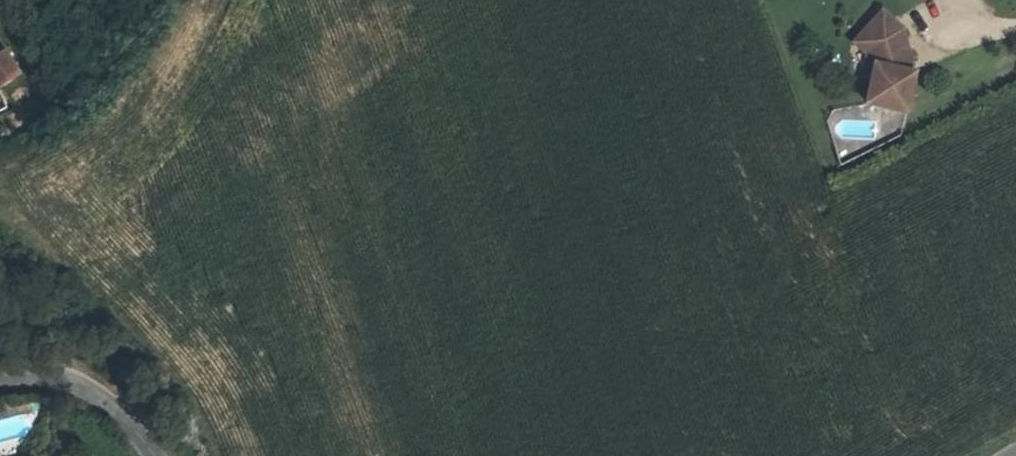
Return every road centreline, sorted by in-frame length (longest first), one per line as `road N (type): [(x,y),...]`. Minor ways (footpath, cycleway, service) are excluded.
road 1 (residential): [(0,372),(51,370),(108,396),(164,455)]

